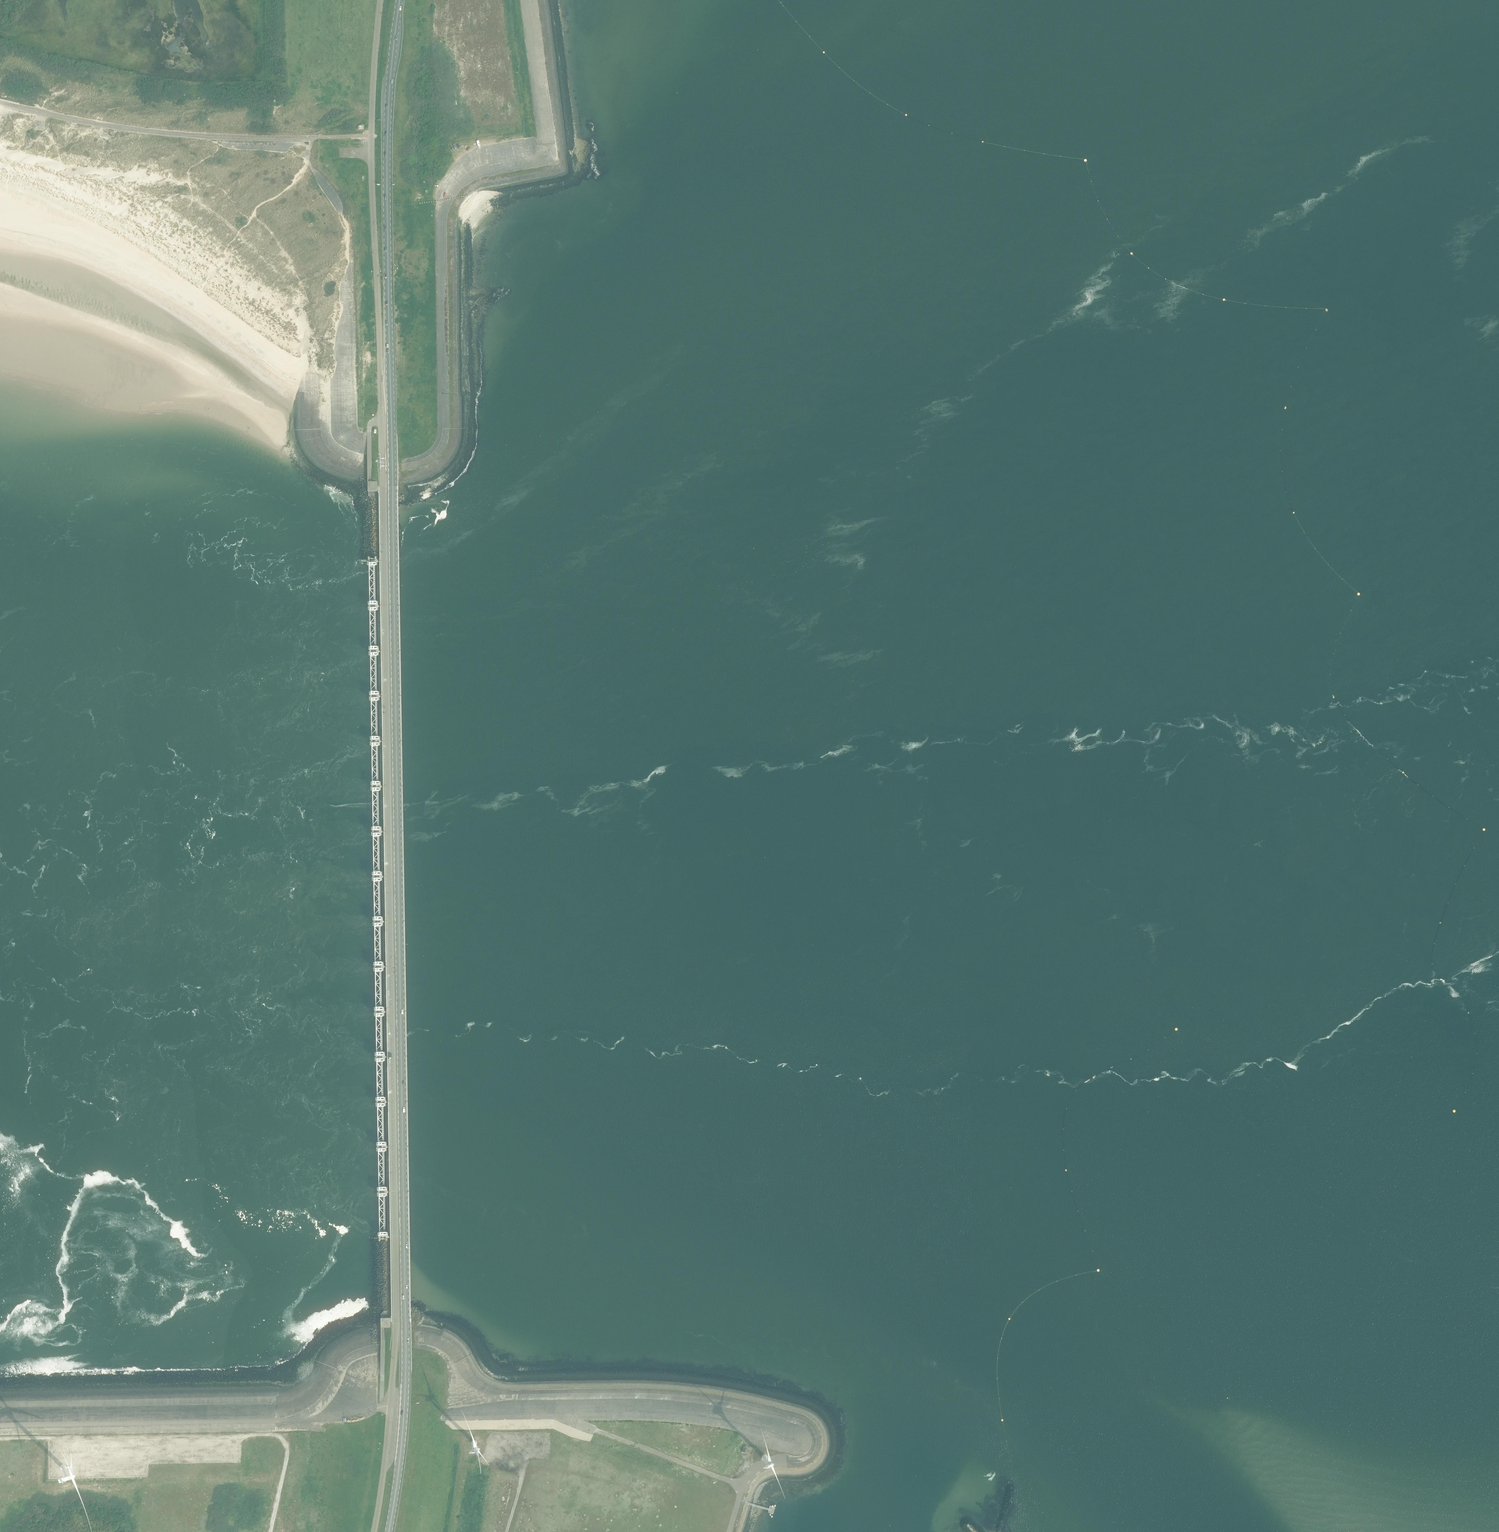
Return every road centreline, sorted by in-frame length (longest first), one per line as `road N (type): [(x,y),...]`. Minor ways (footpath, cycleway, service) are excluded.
road 1 (unclassified): [(372,1531),(396,1306),(371,154),(380,0)]
road 2 (primary): [(388,1531),(406,1363),(387,208),(399,0)]
road 3 (track): [(269,1531),(289,1435),(0,1433)]
road 4 (unclassified): [(526,0),(545,149),(485,155),(459,168),(445,198)]

